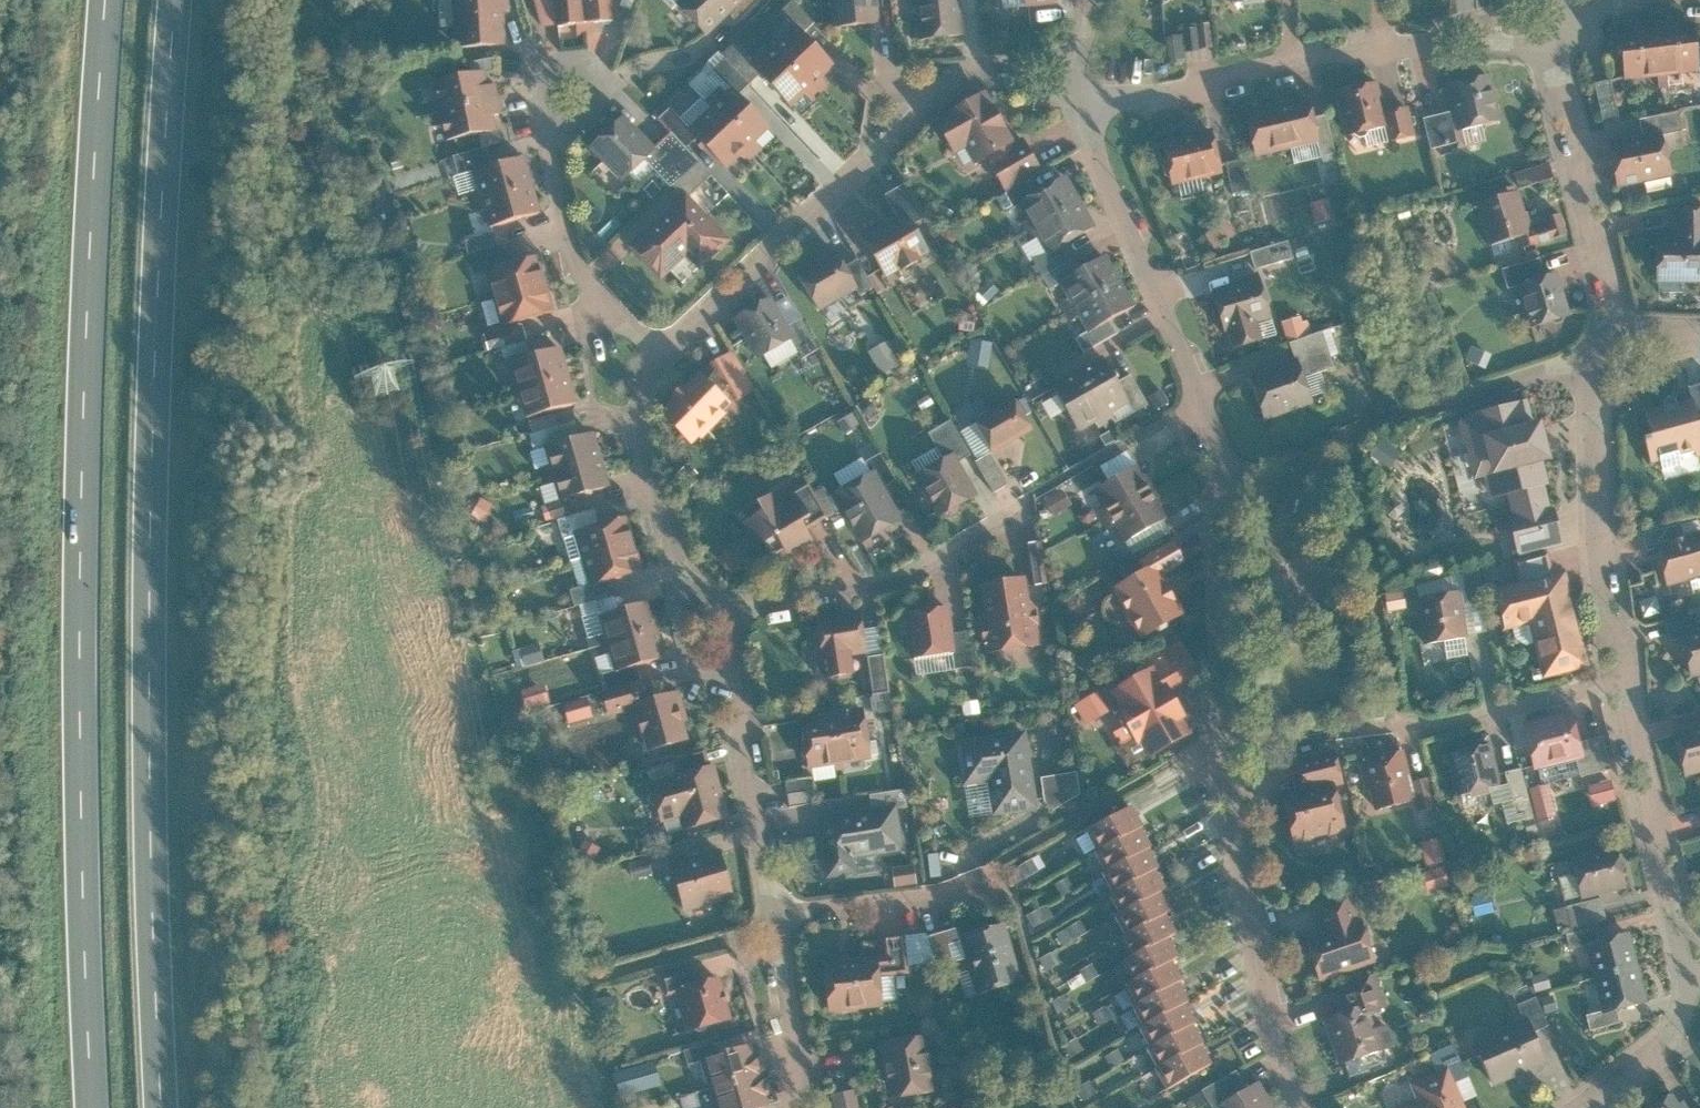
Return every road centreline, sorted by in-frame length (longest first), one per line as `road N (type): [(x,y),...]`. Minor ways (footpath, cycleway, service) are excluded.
road 1 (motorway): [(163,1107),(150,623),(160,229),(176,0)]
road 2 (motorway): [(106,0),(84,415),(82,790),(93,1107)]
road 3 (residential): [(1299,1107),(1253,931),(1222,748),(1221,460),(1203,396),(1150,287),(1086,115)]
road 4 (residential): [(1059,67),(1039,60),(985,68),(943,91),(660,361)]
road 5 (residential): [(1086,115),(1288,64),(1448,40),(1553,57)]
road 6 (residential): [(1616,325),(1590,364),(1595,523),(1608,623),(1629,682)]
road 7 (residential): [(732,616),(885,585),(1023,510)]
road 8 (residential): [(732,616),(732,668),(779,918)]
road 9 (residential): [(1629,682),(1687,978)]
road 10 (residential): [(660,361),(639,407),(638,437),(670,542),(732,616)]
road 11 (residential): [(660,361),(575,265),(551,154),(554,117)]
road 12 (residential): [(1553,57),(1616,325)]
road 13 (residential): [(1629,682),(1401,728)]
road 14 (residential): [(779,918),(944,895),(993,872)]
road 15 (residential): [(779,918),(797,1107)]
road 16 (residential): [(1687,978),(1684,1021),(1668,1047),(1581,1107)]
road 17 (residential): [(554,117),(543,102),(545,82),(563,67),(586,71),(597,91),(591,112),(572,122)]

